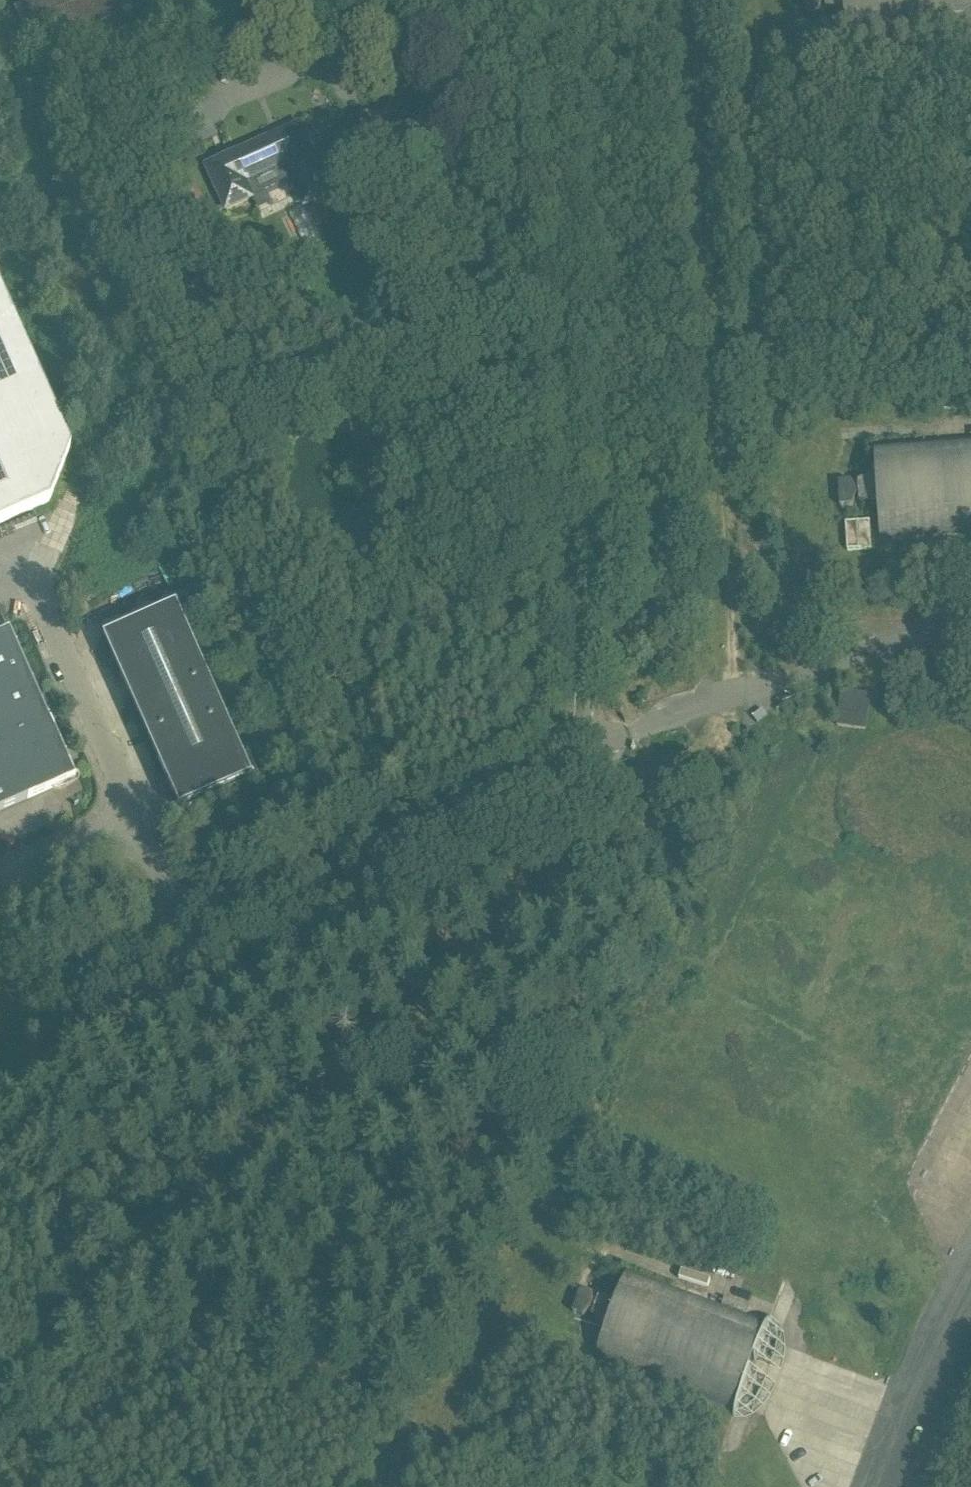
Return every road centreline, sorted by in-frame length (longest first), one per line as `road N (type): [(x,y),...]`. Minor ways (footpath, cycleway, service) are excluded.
road 1 (track): [(681,0),(725,696),(704,763),(560,908),(0,1381)]
road 2 (unclassified): [(184,932),(551,767),(583,737),(548,0)]
road 3 (unclassified): [(0,878),(134,819),(184,932)]
road 4 (unclassified): [(0,1014),(184,932)]

